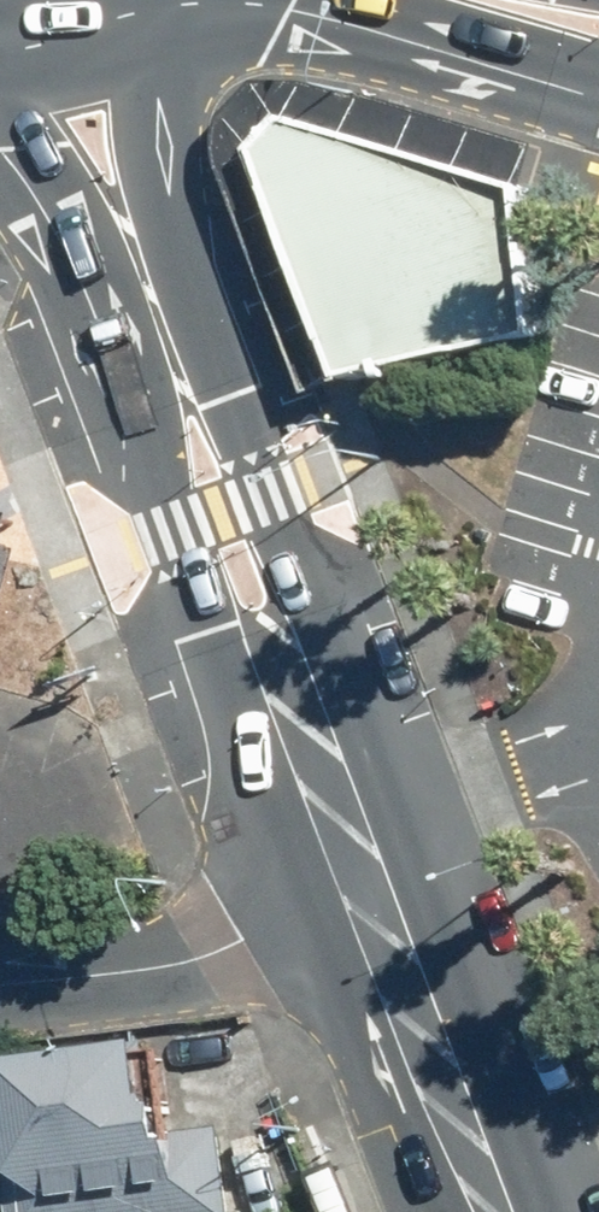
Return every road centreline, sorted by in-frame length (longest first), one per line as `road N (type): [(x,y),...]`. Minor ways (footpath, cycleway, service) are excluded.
road 1 (secondary): [(117,0),(146,189),(261,484),(294,699)]
road 2 (secondary): [(294,699),(168,520),(64,243),(0,143)]
road 3 (residential): [(0,988),(184,965),(367,883)]
road 4 (secondary): [(367,883),(498,1211)]
road 5 (primary): [(598,79),(256,0)]
road 6 (secondary): [(294,699),(367,883)]

